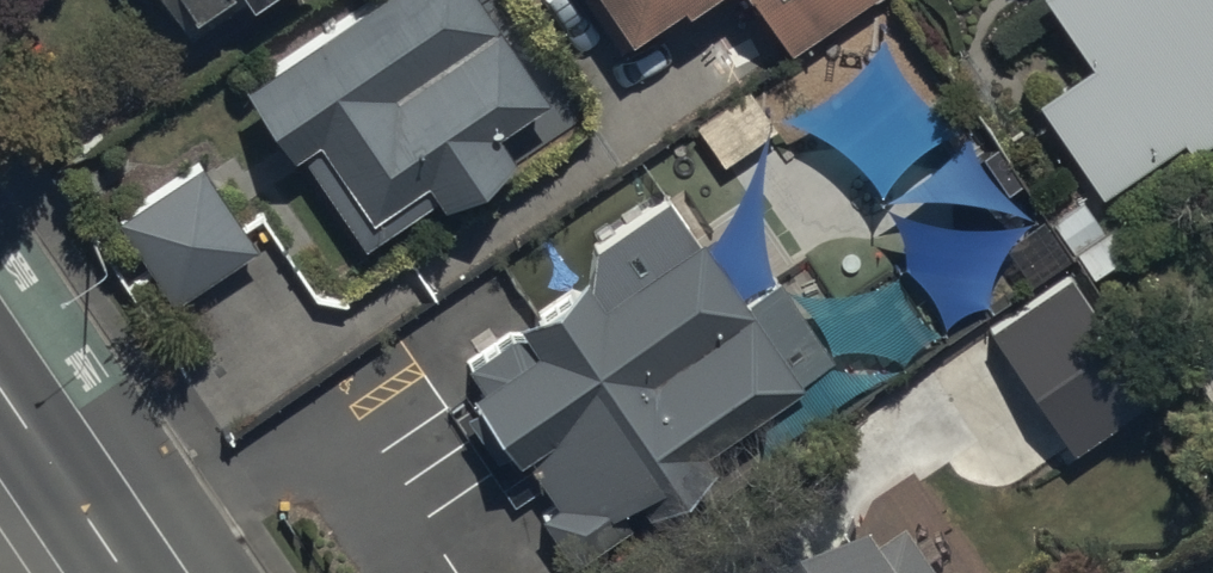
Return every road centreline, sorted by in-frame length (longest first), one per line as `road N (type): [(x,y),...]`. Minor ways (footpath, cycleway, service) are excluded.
road 1 (secondary): [(0,383),(129,572)]

